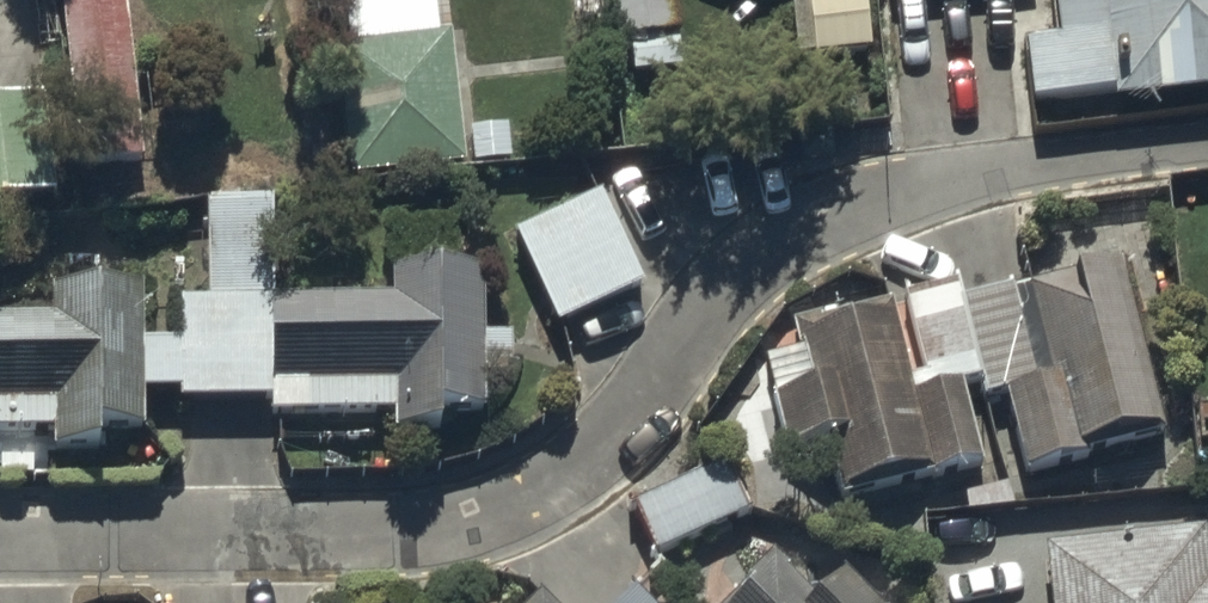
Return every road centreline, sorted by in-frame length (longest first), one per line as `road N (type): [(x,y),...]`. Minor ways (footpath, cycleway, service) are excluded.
road 1 (residential): [(0,538),(397,538),(503,515),(599,458),(722,295),(786,234),(958,181),(1207,148)]

